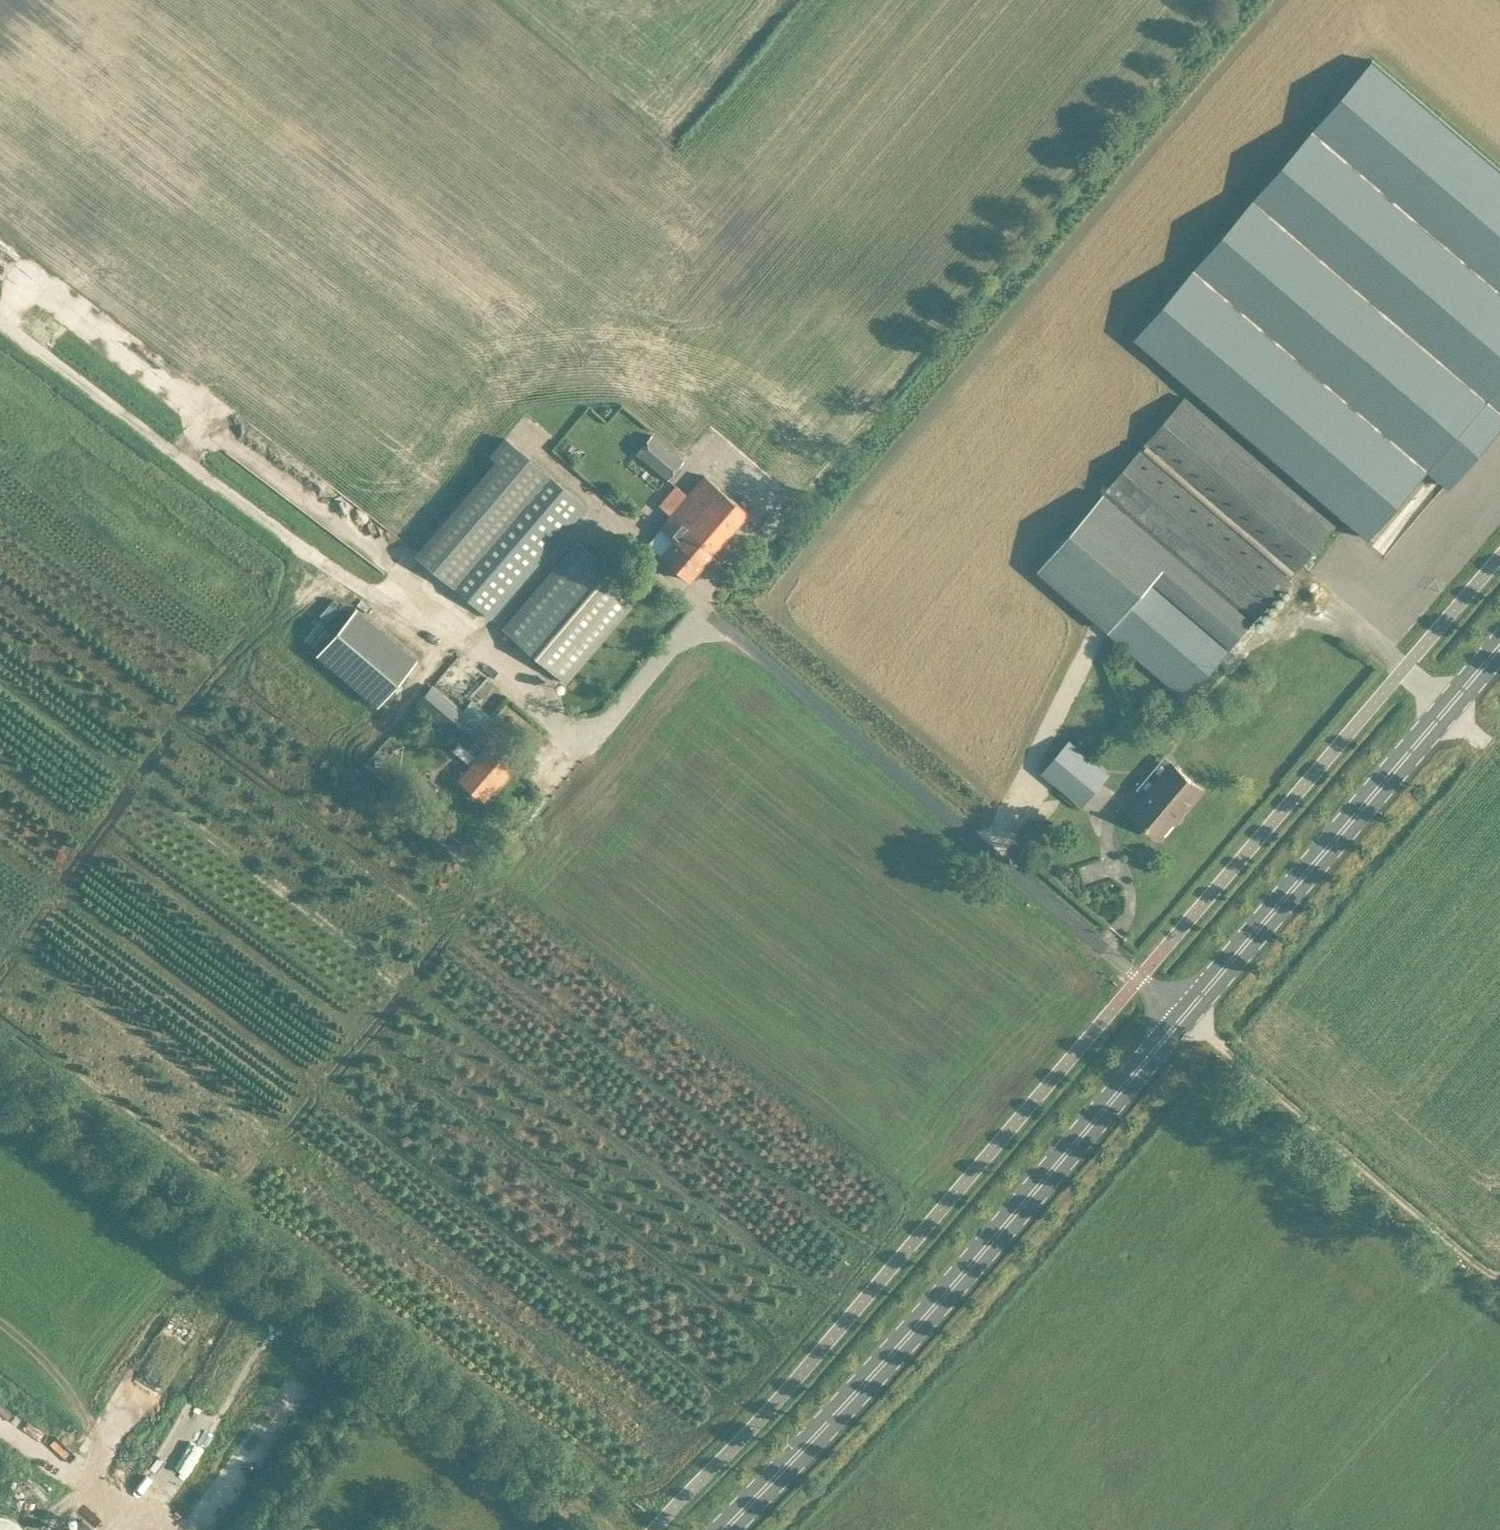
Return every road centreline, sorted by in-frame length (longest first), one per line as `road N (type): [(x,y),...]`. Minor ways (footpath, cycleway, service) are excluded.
road 1 (unclassified): [(1181,1017),(736,629),(711,615),(688,629),(560,780)]
road 2 (track): [(0,1071),(615,1529)]
road 3 (primary): [(1181,1017),(1042,1185),(721,1529)]
road 4 (primary): [(1499,640),(1181,1017)]

